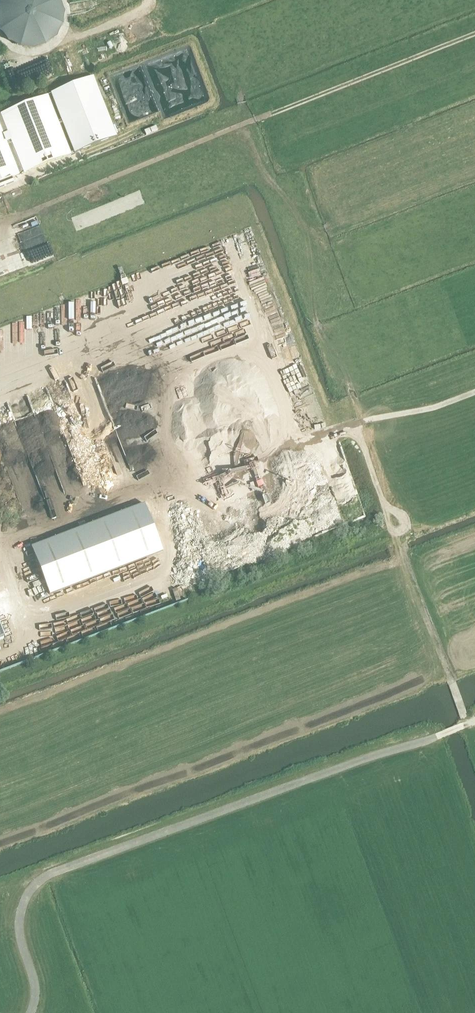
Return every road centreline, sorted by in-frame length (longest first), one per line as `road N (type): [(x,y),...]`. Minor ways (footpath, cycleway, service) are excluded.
road 1 (track): [(27,1012),(35,983),(18,925),(29,890),(63,868),(391,750),(440,740)]
road 2 (track): [(0,230),(474,39)]
road 3 (track): [(440,740),(466,723),(365,463),(345,373)]

